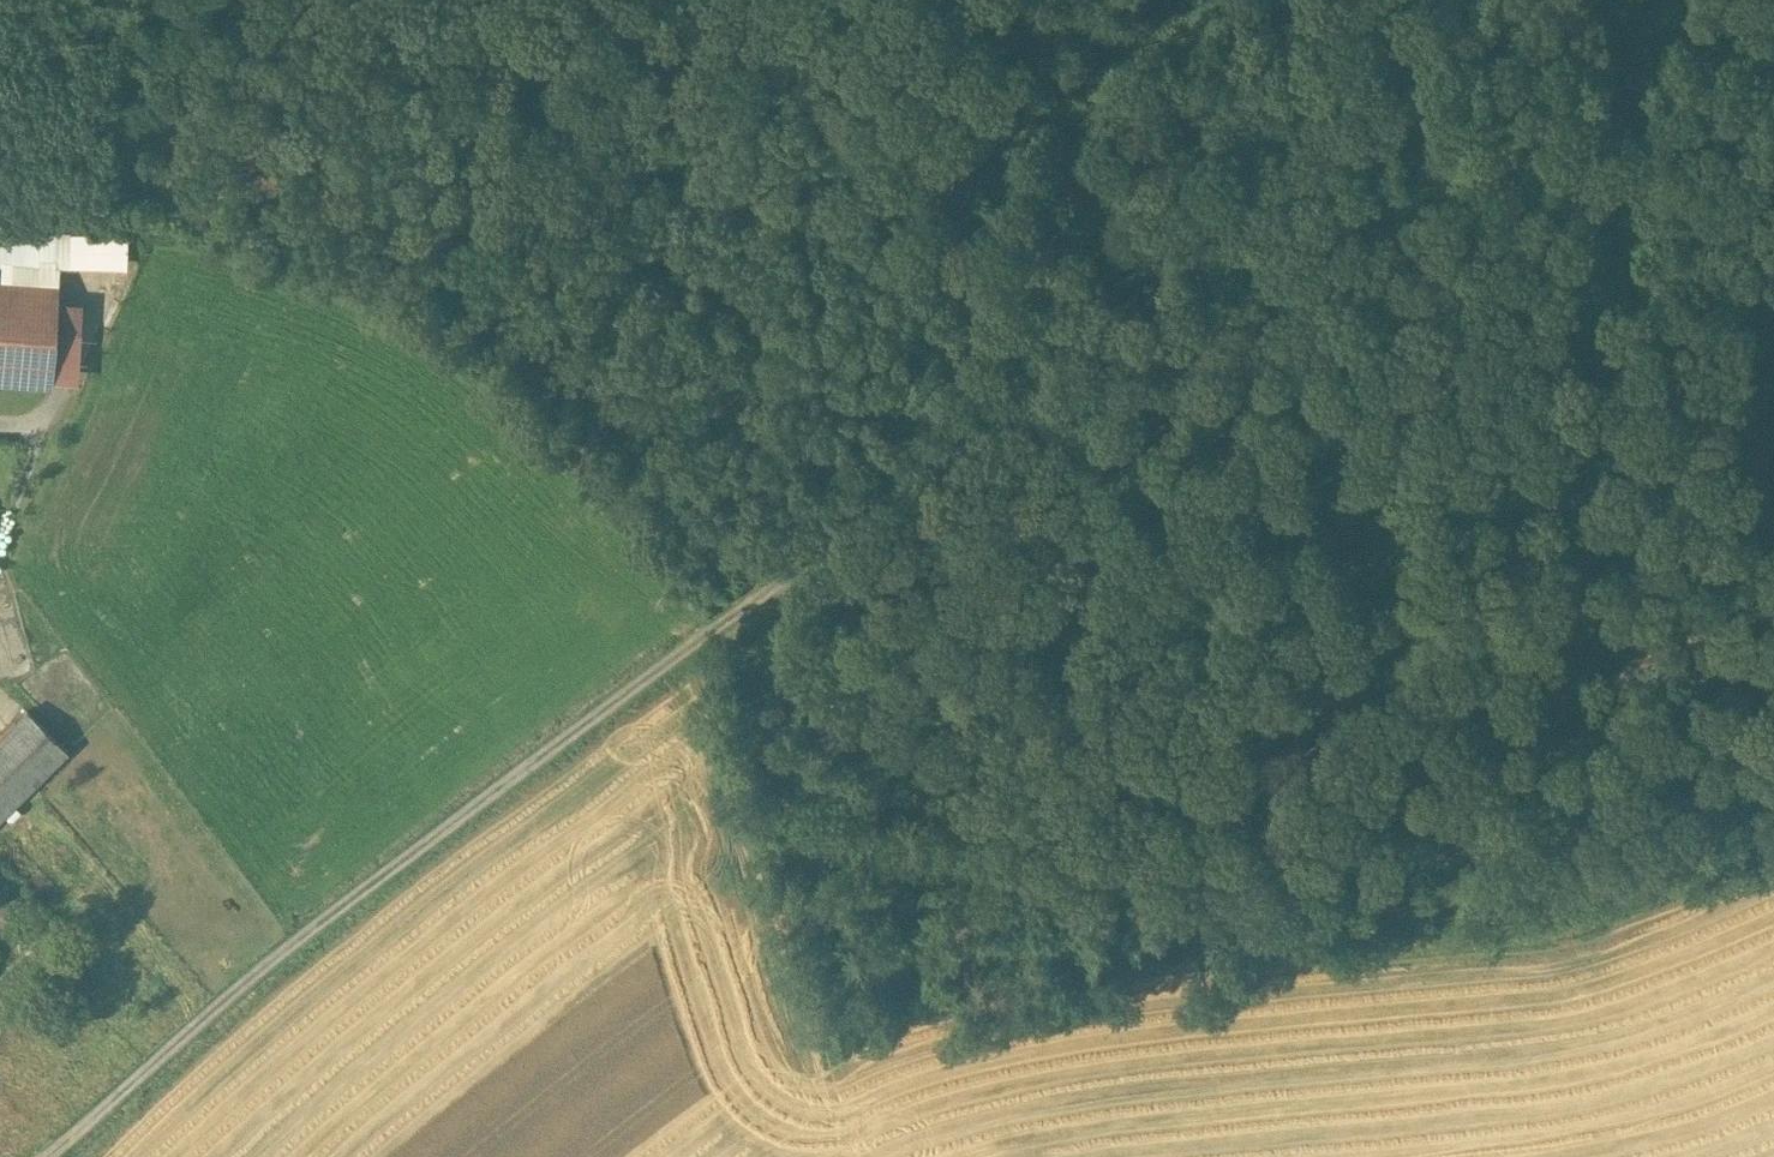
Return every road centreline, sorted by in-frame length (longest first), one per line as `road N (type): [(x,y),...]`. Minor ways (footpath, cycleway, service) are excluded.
road 1 (track): [(40,1156),(286,951),(354,909),(834,538),(1251,169),(1275,122),(1292,0)]

